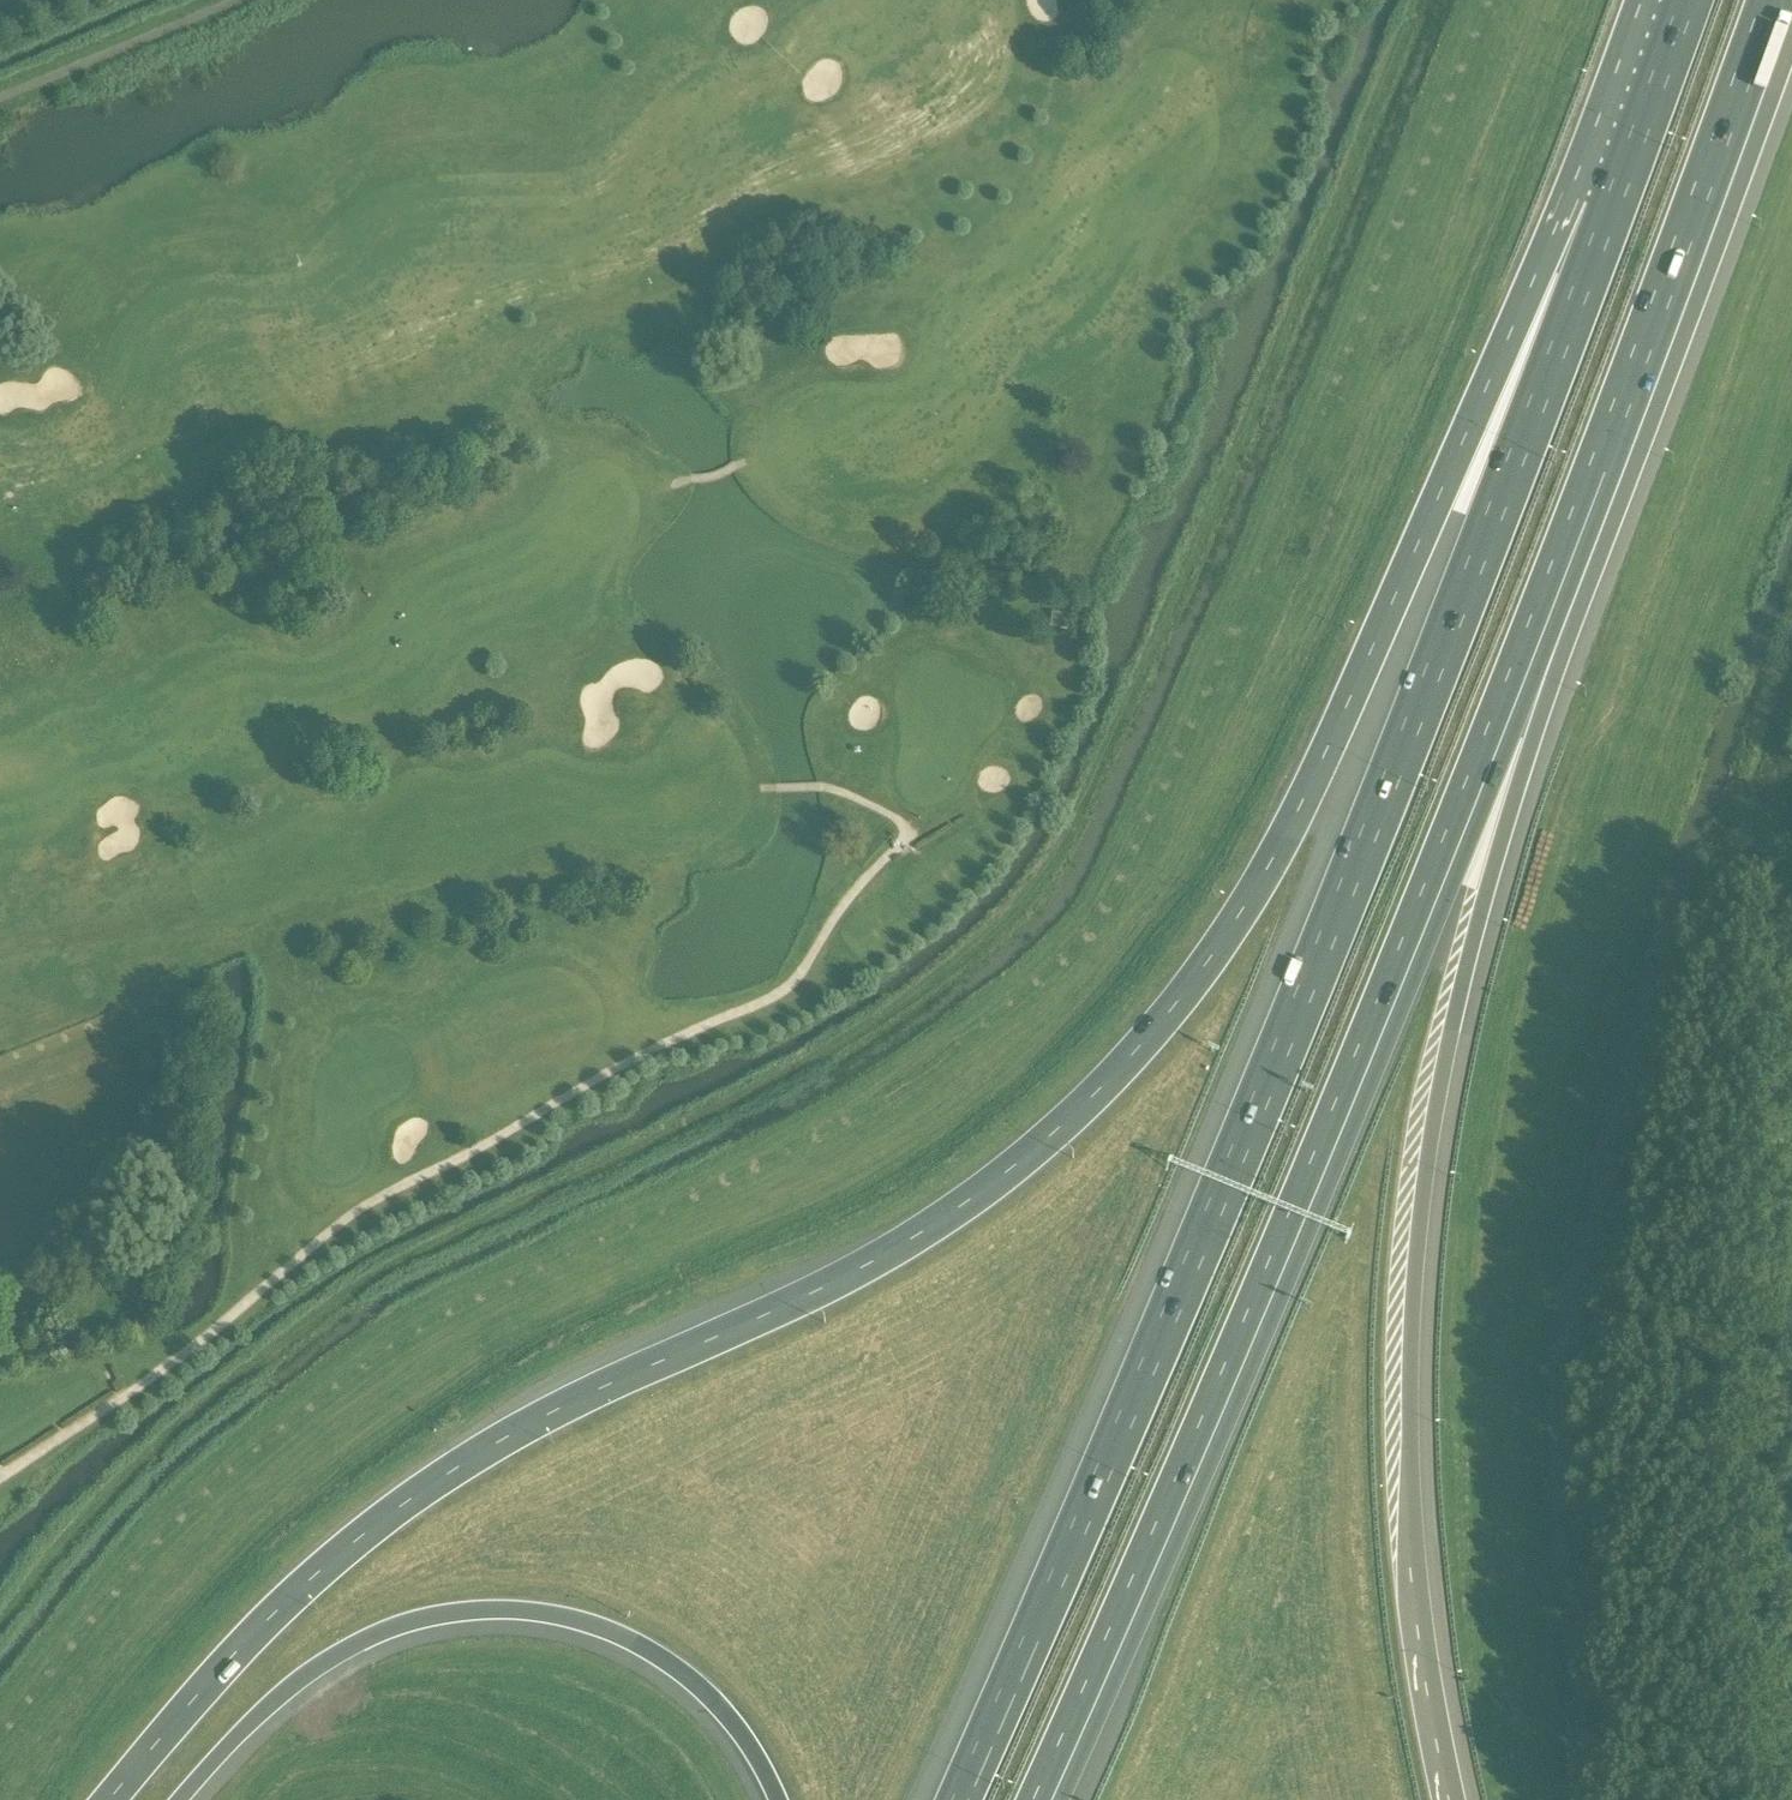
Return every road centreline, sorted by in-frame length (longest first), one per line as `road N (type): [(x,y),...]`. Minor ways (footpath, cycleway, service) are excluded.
road 1 (motorway): [(1599,196),(1506,356),(1303,818),(1202,988),(1121,1085),(1018,1180),(889,1276),(477,1472),(339,1561),(117,1799)]
road 2 (motorway): [(1041,1799),(1379,1020),(1595,484),(1770,0)]
road 3 (motorway): [(1451,1799),(1418,1614),(1409,1453),(1417,1251),(1435,1123),(1501,839),(1791,46)]
road 4 (motorway): [(1599,196),(1541,375),(1306,984),(954,1799)]
road 5 (motorway): [(185,1799),(268,1705),(312,1672),(397,1636),(493,1624),(546,1626),(651,1665),(716,1715),(768,1799)]
road 6 (motorway): [(1668,0),(1599,196)]

